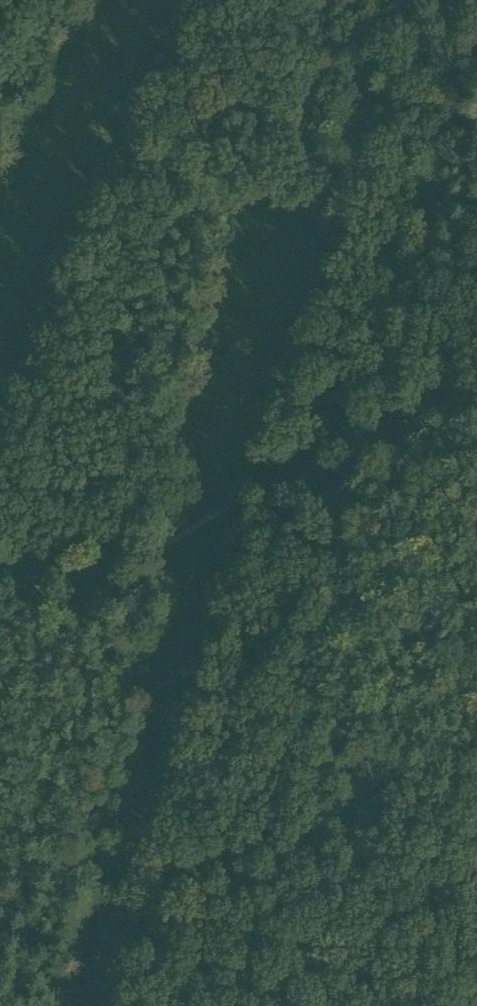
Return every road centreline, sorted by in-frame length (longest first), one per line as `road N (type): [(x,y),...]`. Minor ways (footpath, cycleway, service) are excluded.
road 1 (track): [(164,534),(64,1005)]
road 2 (track): [(233,203),(164,534)]
road 3 (track): [(233,203),(276,0)]

